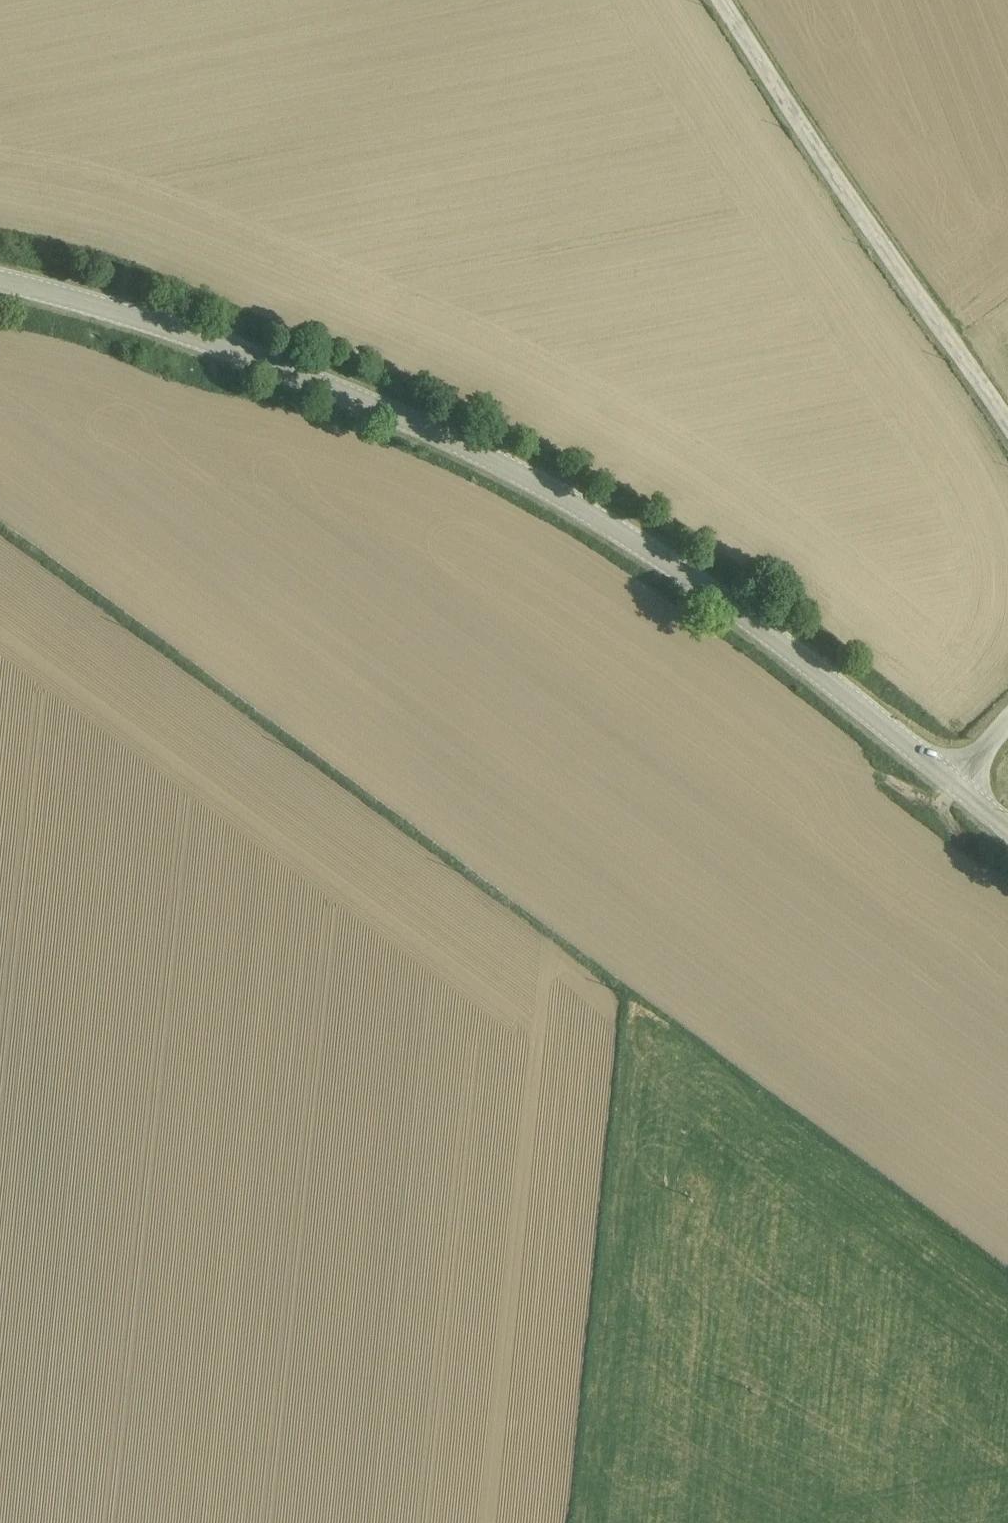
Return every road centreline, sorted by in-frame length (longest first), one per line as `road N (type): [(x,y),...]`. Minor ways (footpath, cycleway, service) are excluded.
road 1 (unclassified): [(0,283),(225,346),(547,489),(798,659),(953,782)]
road 2 (unclassified): [(1007,430),(722,0)]

